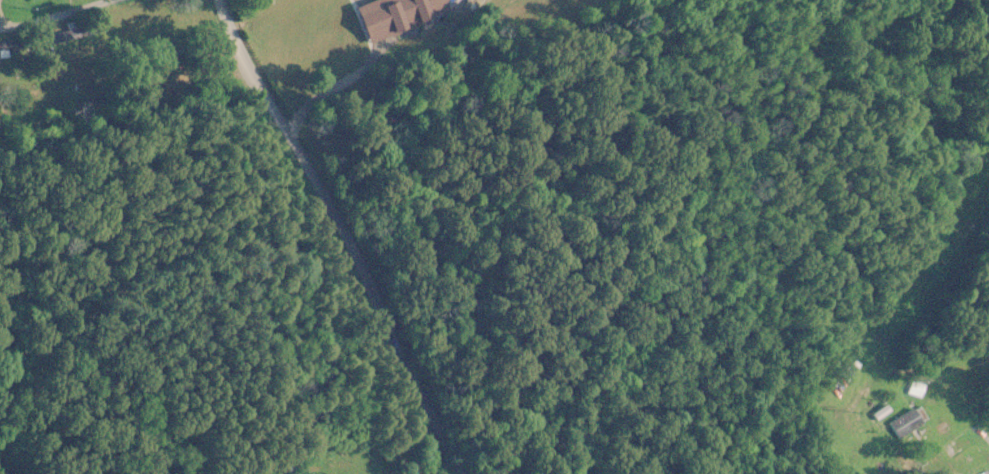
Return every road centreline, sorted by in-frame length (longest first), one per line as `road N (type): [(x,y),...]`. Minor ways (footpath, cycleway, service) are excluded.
road 1 (residential): [(451,473),(224,0)]

